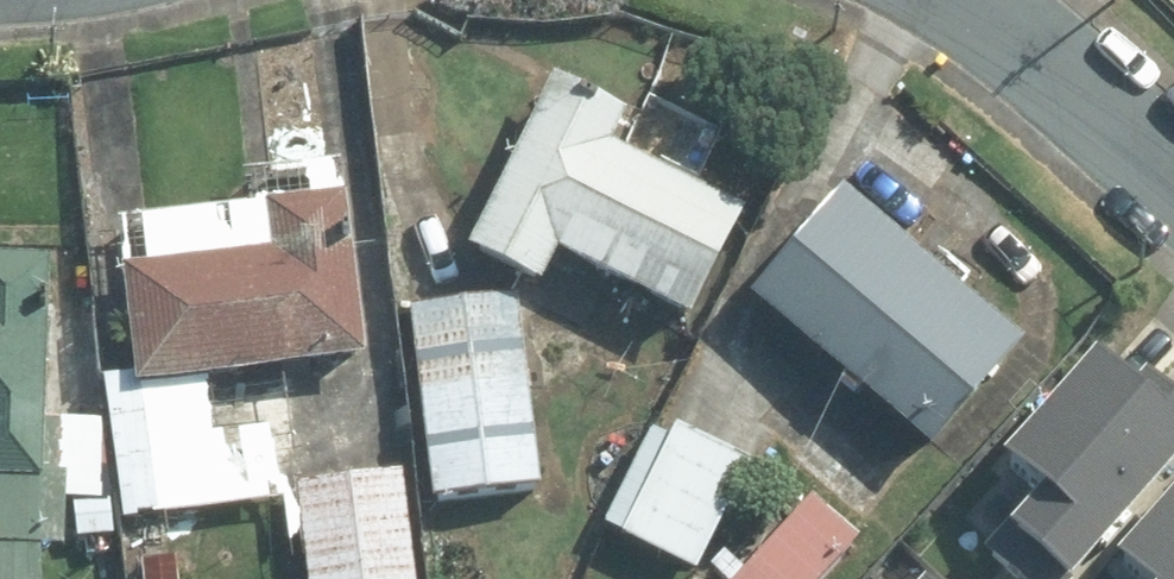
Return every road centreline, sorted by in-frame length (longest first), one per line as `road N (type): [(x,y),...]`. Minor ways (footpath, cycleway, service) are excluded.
road 1 (residential): [(978,0),(1016,23),(1173,166)]

